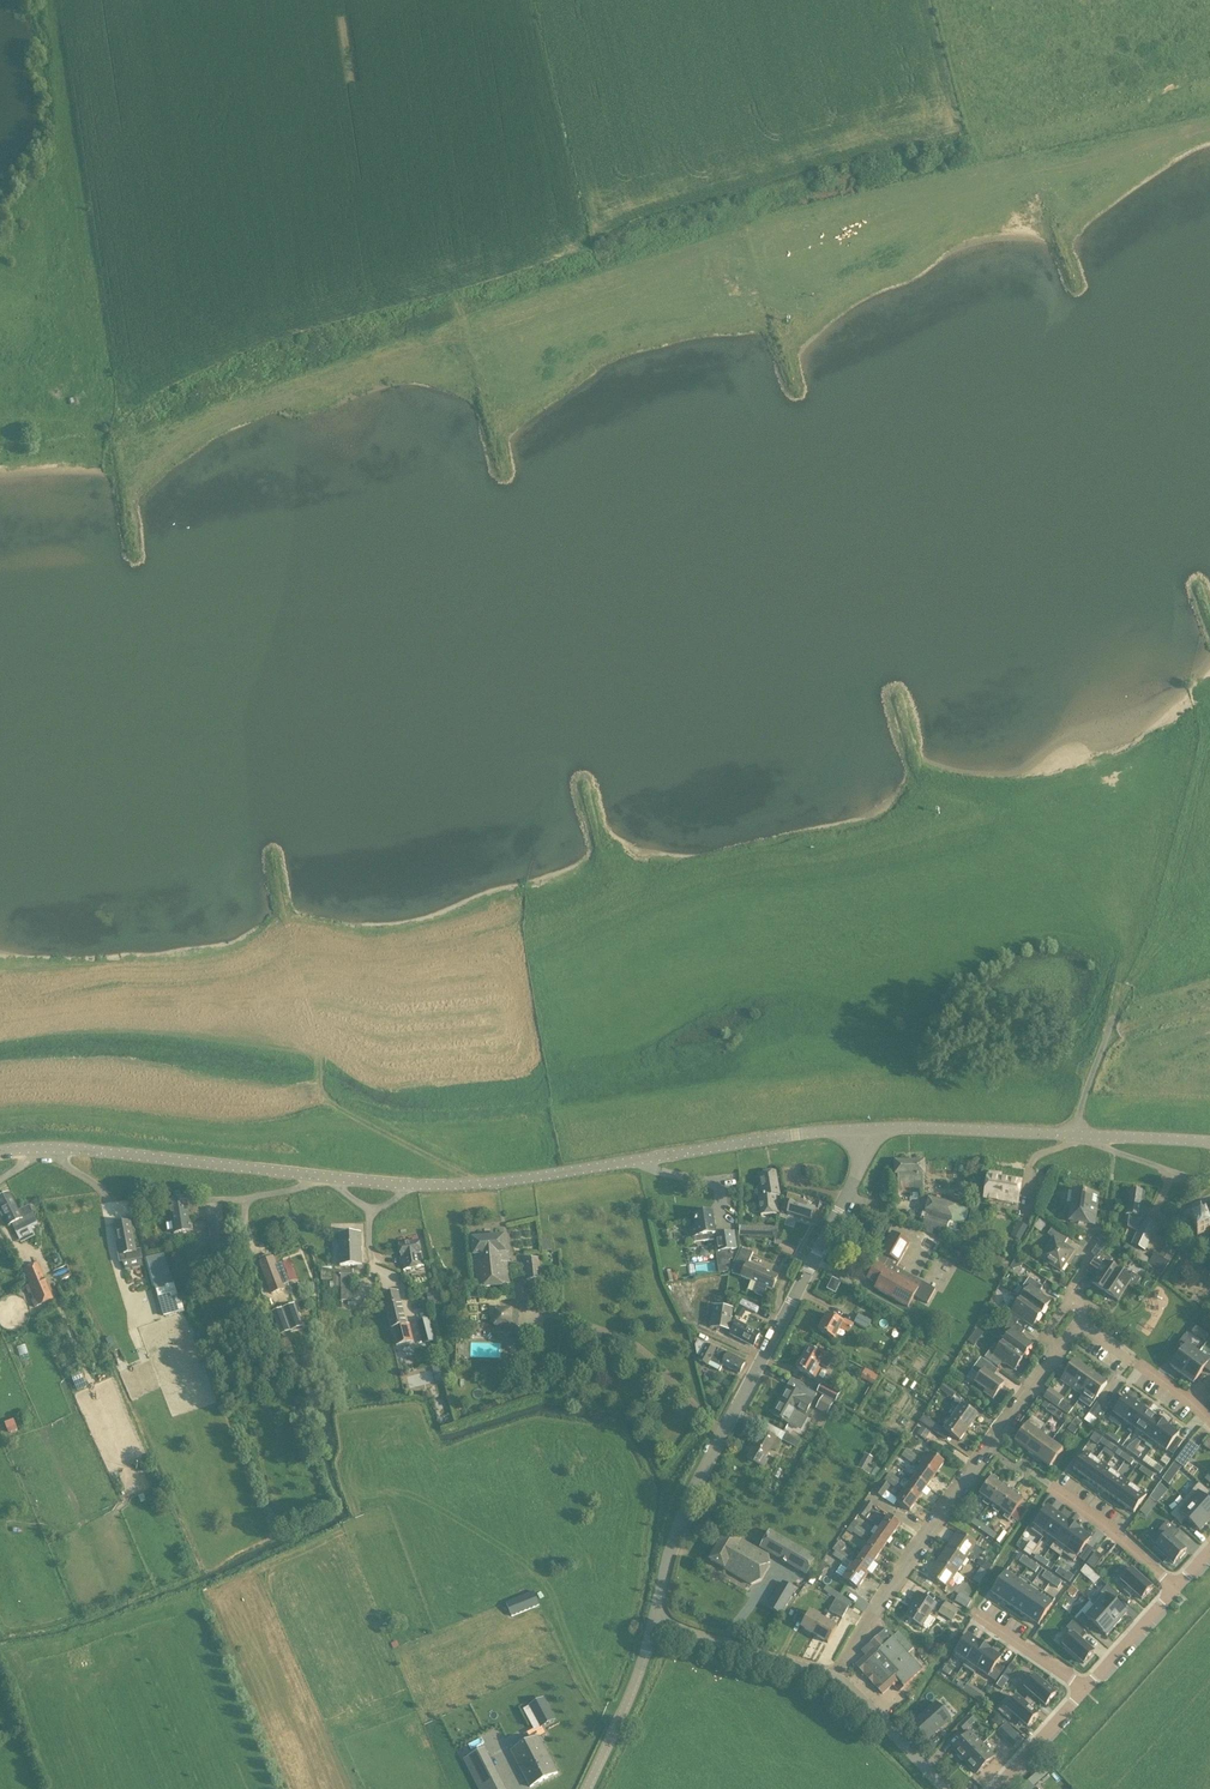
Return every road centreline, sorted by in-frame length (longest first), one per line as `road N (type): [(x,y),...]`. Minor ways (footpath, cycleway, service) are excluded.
road 1 (unclassified): [(875,1130),(789,1136),(534,1180),(418,1188),(92,1150),(0,1150)]
road 2 (unclassified): [(655,1628),(690,1514),(875,1130)]
road 3 (residential): [(833,1677),(1060,1348)]
road 4 (track): [(1192,692),(1202,734),(1148,932),(1114,1019)]
road 5 (unclassified): [(875,1130),(1206,1144)]
road 6 (unclassified): [(833,1677),(655,1628)]
road 7 (unclassified): [(587,1788),(655,1628)]
road 8 (residential): [(1176,1590),(1054,1488)]
road 9 (unclassified): [(943,1788),(833,1677)]
road 10 (residential): [(1083,1691),(1176,1590)]
road 11 (residential): [(1083,1691),(976,1614)]
road 12 (residential): [(995,1788),(1083,1691)]

